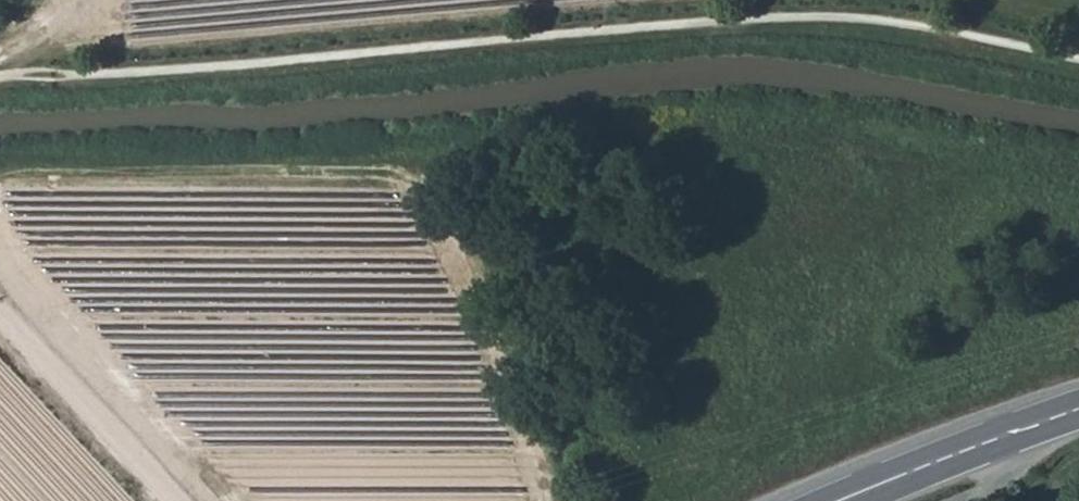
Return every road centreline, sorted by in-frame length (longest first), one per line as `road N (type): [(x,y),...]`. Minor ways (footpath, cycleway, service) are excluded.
road 1 (track): [(0,303),(178,500)]
road 2 (secondary): [(845,500),(1078,410)]

